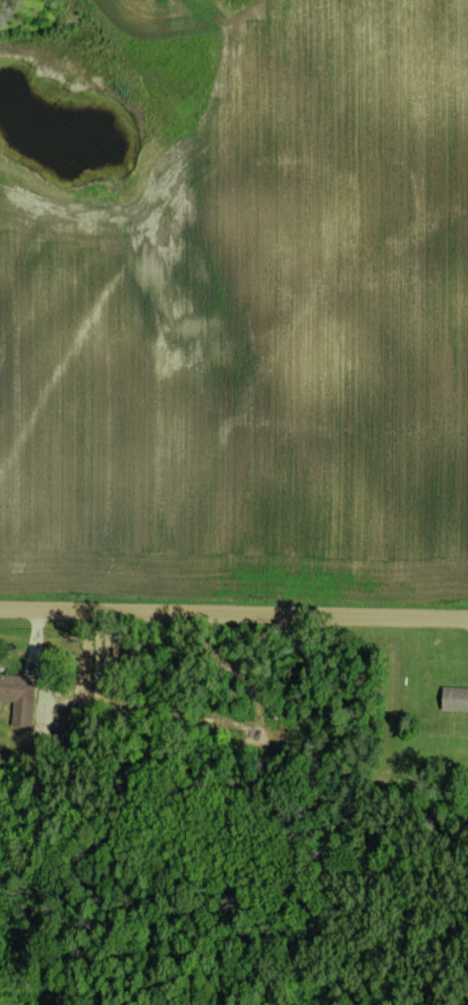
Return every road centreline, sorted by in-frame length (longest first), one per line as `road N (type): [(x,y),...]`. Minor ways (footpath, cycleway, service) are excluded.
road 1 (residential): [(467,618),(0,607)]

